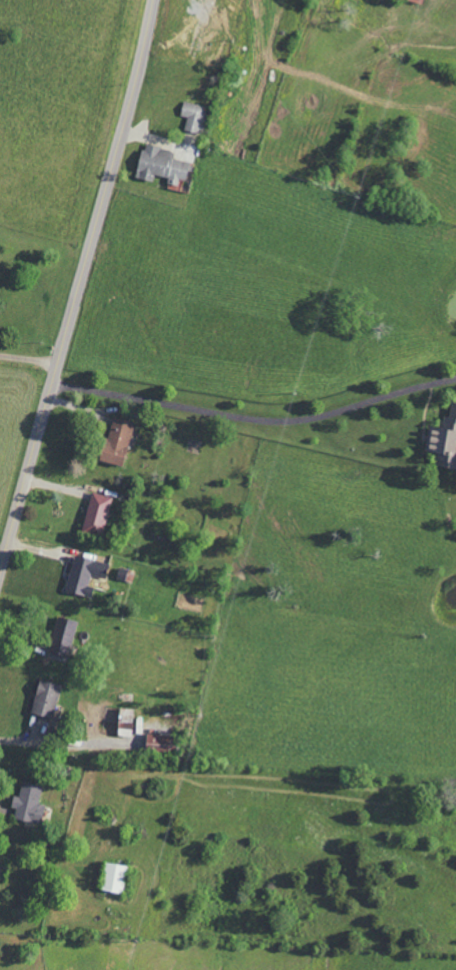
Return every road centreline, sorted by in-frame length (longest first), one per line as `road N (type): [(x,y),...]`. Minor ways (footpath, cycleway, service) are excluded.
road 1 (tertiary): [(0,574),(155,0)]

